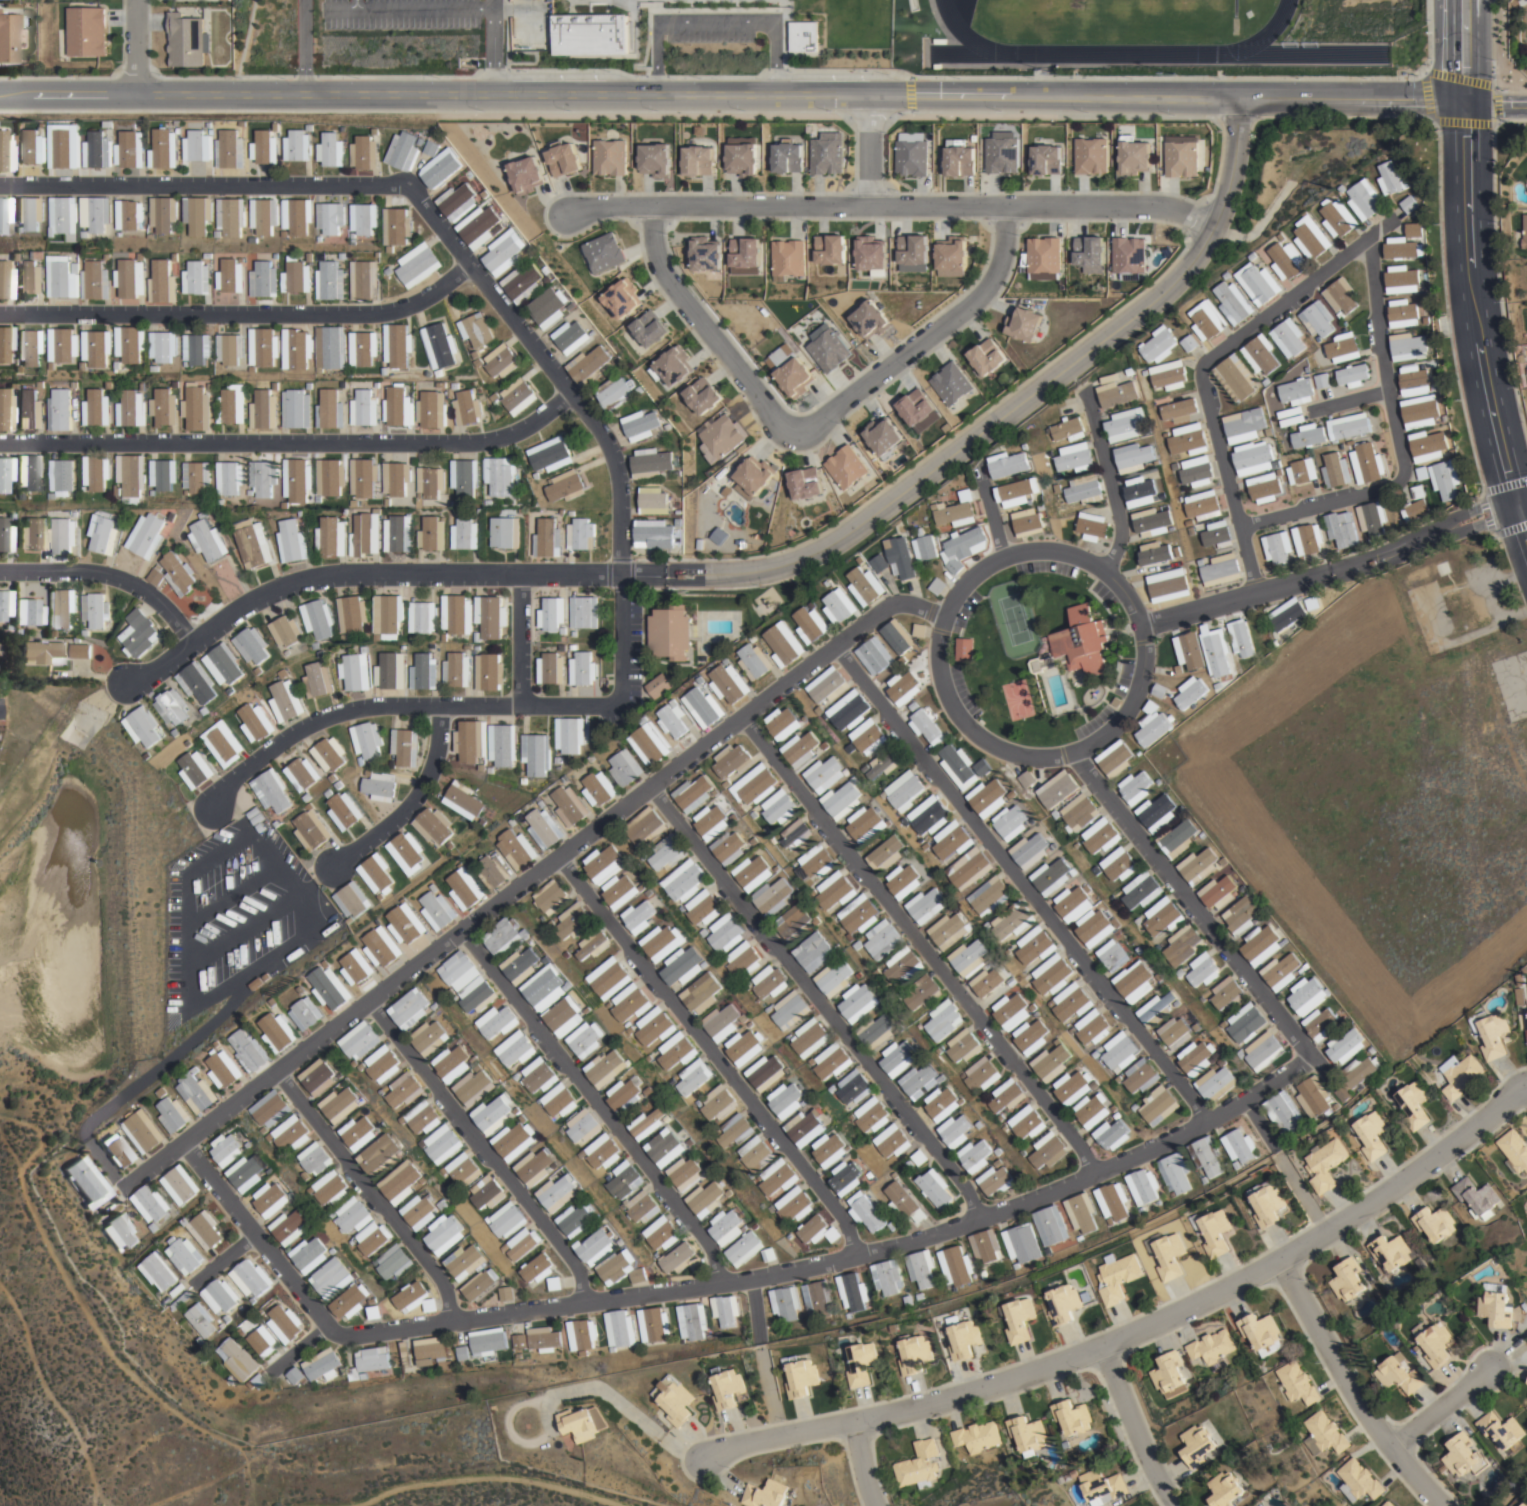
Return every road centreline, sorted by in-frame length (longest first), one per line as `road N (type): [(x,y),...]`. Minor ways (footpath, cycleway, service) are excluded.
road 1 (tertiary): [(1468,102),(0,93)]
road 2 (residential): [(129,686),(270,591),(302,580),(714,574),(762,570),(821,551),(1156,300),(1192,262),(1235,163),(1236,101)]
road 3 (residential): [(1526,1090),(1515,1091),(1377,1199),(1193,1306),(982,1389),(701,1454),(677,1449),(605,1388),(548,1392),(544,1419)]
road 4 (residential): [(117,1191),(894,601),(945,614)]
road 5 (residential): [(1312,1060),(1097,1173),(857,1257),(720,1285),(337,1339)]
road 6 (residential): [(1077,557),(1037,550),(1002,557),(966,582),(945,614),(938,675),(980,742),(1030,760),(1074,755),(1108,734),(1129,708),(1142,677),(1140,626),(1104,572),(1077,557)]
road 7 (residential): [(1213,224),(1161,206),(652,206),(568,216)]
road 8 (residential): [(1205,1121),(834,647)]
road 9 (residential): [(406,182),(607,435),(621,475),(622,706)]
road 10 (residential): [(0,443),(478,441),(513,435),(573,393)]
road 11 (residential): [(1097,1173),(742,717)]
road 12 (residential): [(979,1219),(650,788)]
road 13 (residential): [(857,1257),(841,1218),(560,857)]
road 14 (residential): [(0,313),(382,315),(472,265)]
road 15 (residential): [(1258,592),(1200,368),(1394,218)]
road 16 (residential): [(622,706),(371,707),(282,744),(231,782),(212,808)]
road 17 (residential): [(720,1285),(710,1251),(462,931)]
road 18 (primary): [(1468,102),(1465,234),(1479,342),(1526,532)]
road 19 (residential): [(1239,527),(1406,480),(1378,339),(1370,236)]
road 20 (residential): [(0,188),(406,182)]
road 21 (residential): [(1140,626),(1518,507)]
road 22 (residential): [(1074,755),(1312,1060)]
road 23 (residential): [(585,1303),(578,1272),(369,1002)]
road 24 (residential): [(793,439),(989,287),(1004,207)]
road 25 (residential): [(276,1074),(442,1284),(451,1323)]
road 26 (residential): [(1444,1505),(1327,1352),(1278,1259)]
road 27 (residential): [(652,206),(655,257),(793,439)]
road 28 (residential): [(337,1339),(184,1145)]
road 29 (residential): [(195,643),(165,606),(133,584),(94,571),(0,571)]
road 30 (residential): [(335,869),(389,824),(427,777),(440,709)]
road 31 (residential): [(1104,572),(1123,530),(1084,393)]
road 32 (residential): [(1100,1344),(1141,1447),(1176,1505)]
road 33 (residential): [(521,574),(521,707)]
road 34 (residential): [(1391,1445),(1489,1367)]

